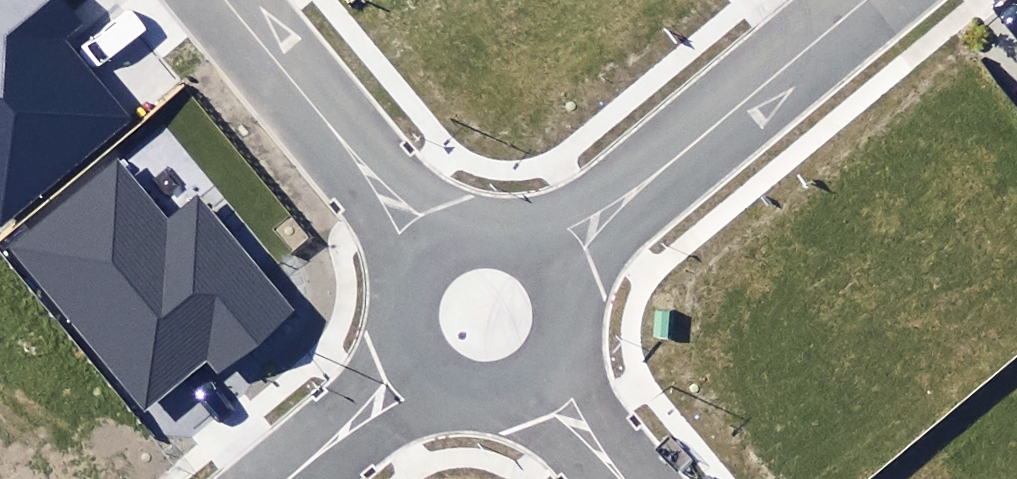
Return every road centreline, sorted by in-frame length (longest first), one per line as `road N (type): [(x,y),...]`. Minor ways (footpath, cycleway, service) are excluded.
road 1 (residential): [(861,5),(551,260)]
road 2 (residential): [(223,0),(424,243)]
road 3 (residential): [(418,367),(284,478)]
road 4 (residential): [(424,243),(447,229),(500,225),(551,260)]
road 5 (residential): [(418,367),(394,316),(406,263),(424,243)]
road 6 (residential): [(541,375),(626,478)]
road 7 (residential): [(541,375),(467,392),(418,367)]
road 8 (residential): [(551,260),(565,307),(541,375)]

